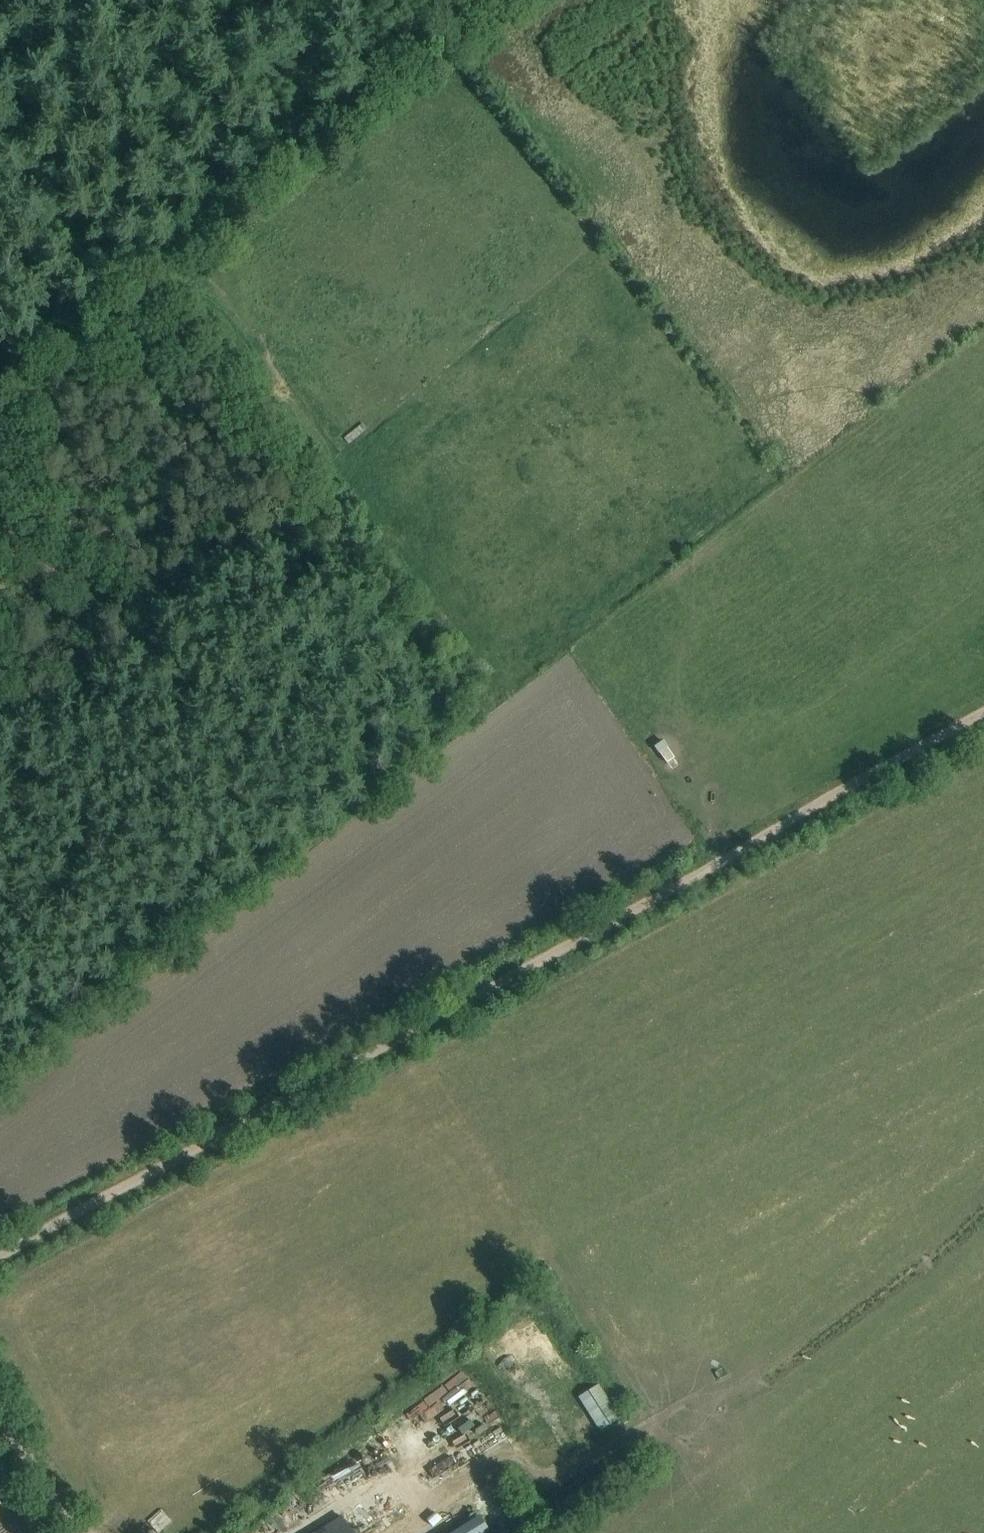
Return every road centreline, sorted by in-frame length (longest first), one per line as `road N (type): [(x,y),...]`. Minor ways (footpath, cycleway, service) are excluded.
road 1 (track): [(983,718),(0,1256)]
road 2 (track): [(0,399),(150,281),(173,282)]
road 3 (track): [(74,1532),(0,1409)]

